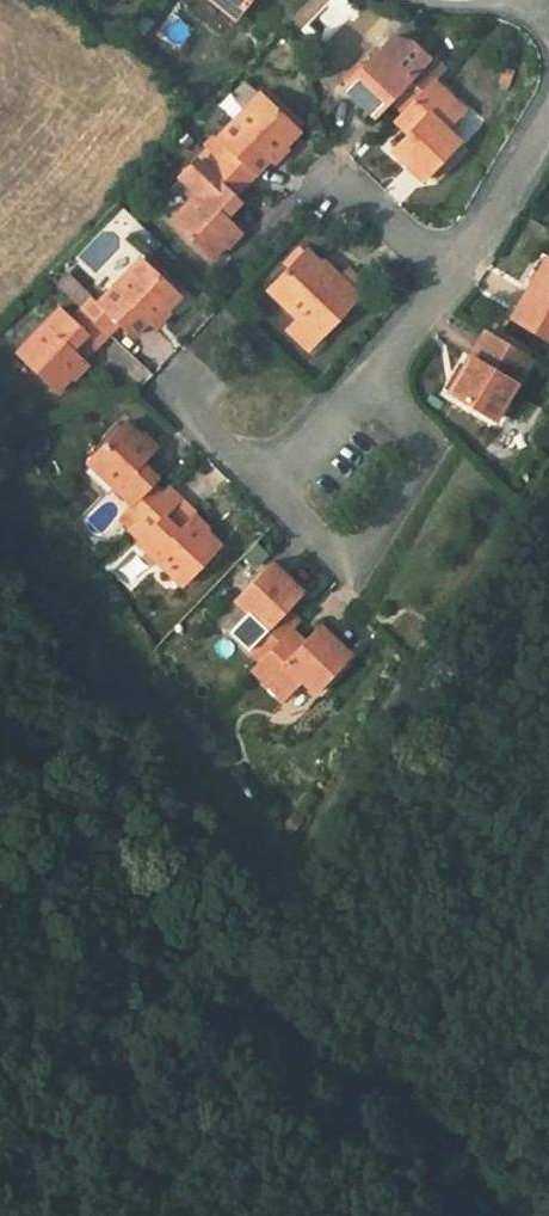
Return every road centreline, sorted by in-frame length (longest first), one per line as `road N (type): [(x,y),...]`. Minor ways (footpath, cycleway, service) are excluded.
road 1 (residential): [(174,390),(244,462),(281,471),(370,380),(447,277)]
road 2 (residential): [(447,277),(548,108)]
road 3 (residential): [(447,277),(332,172)]

